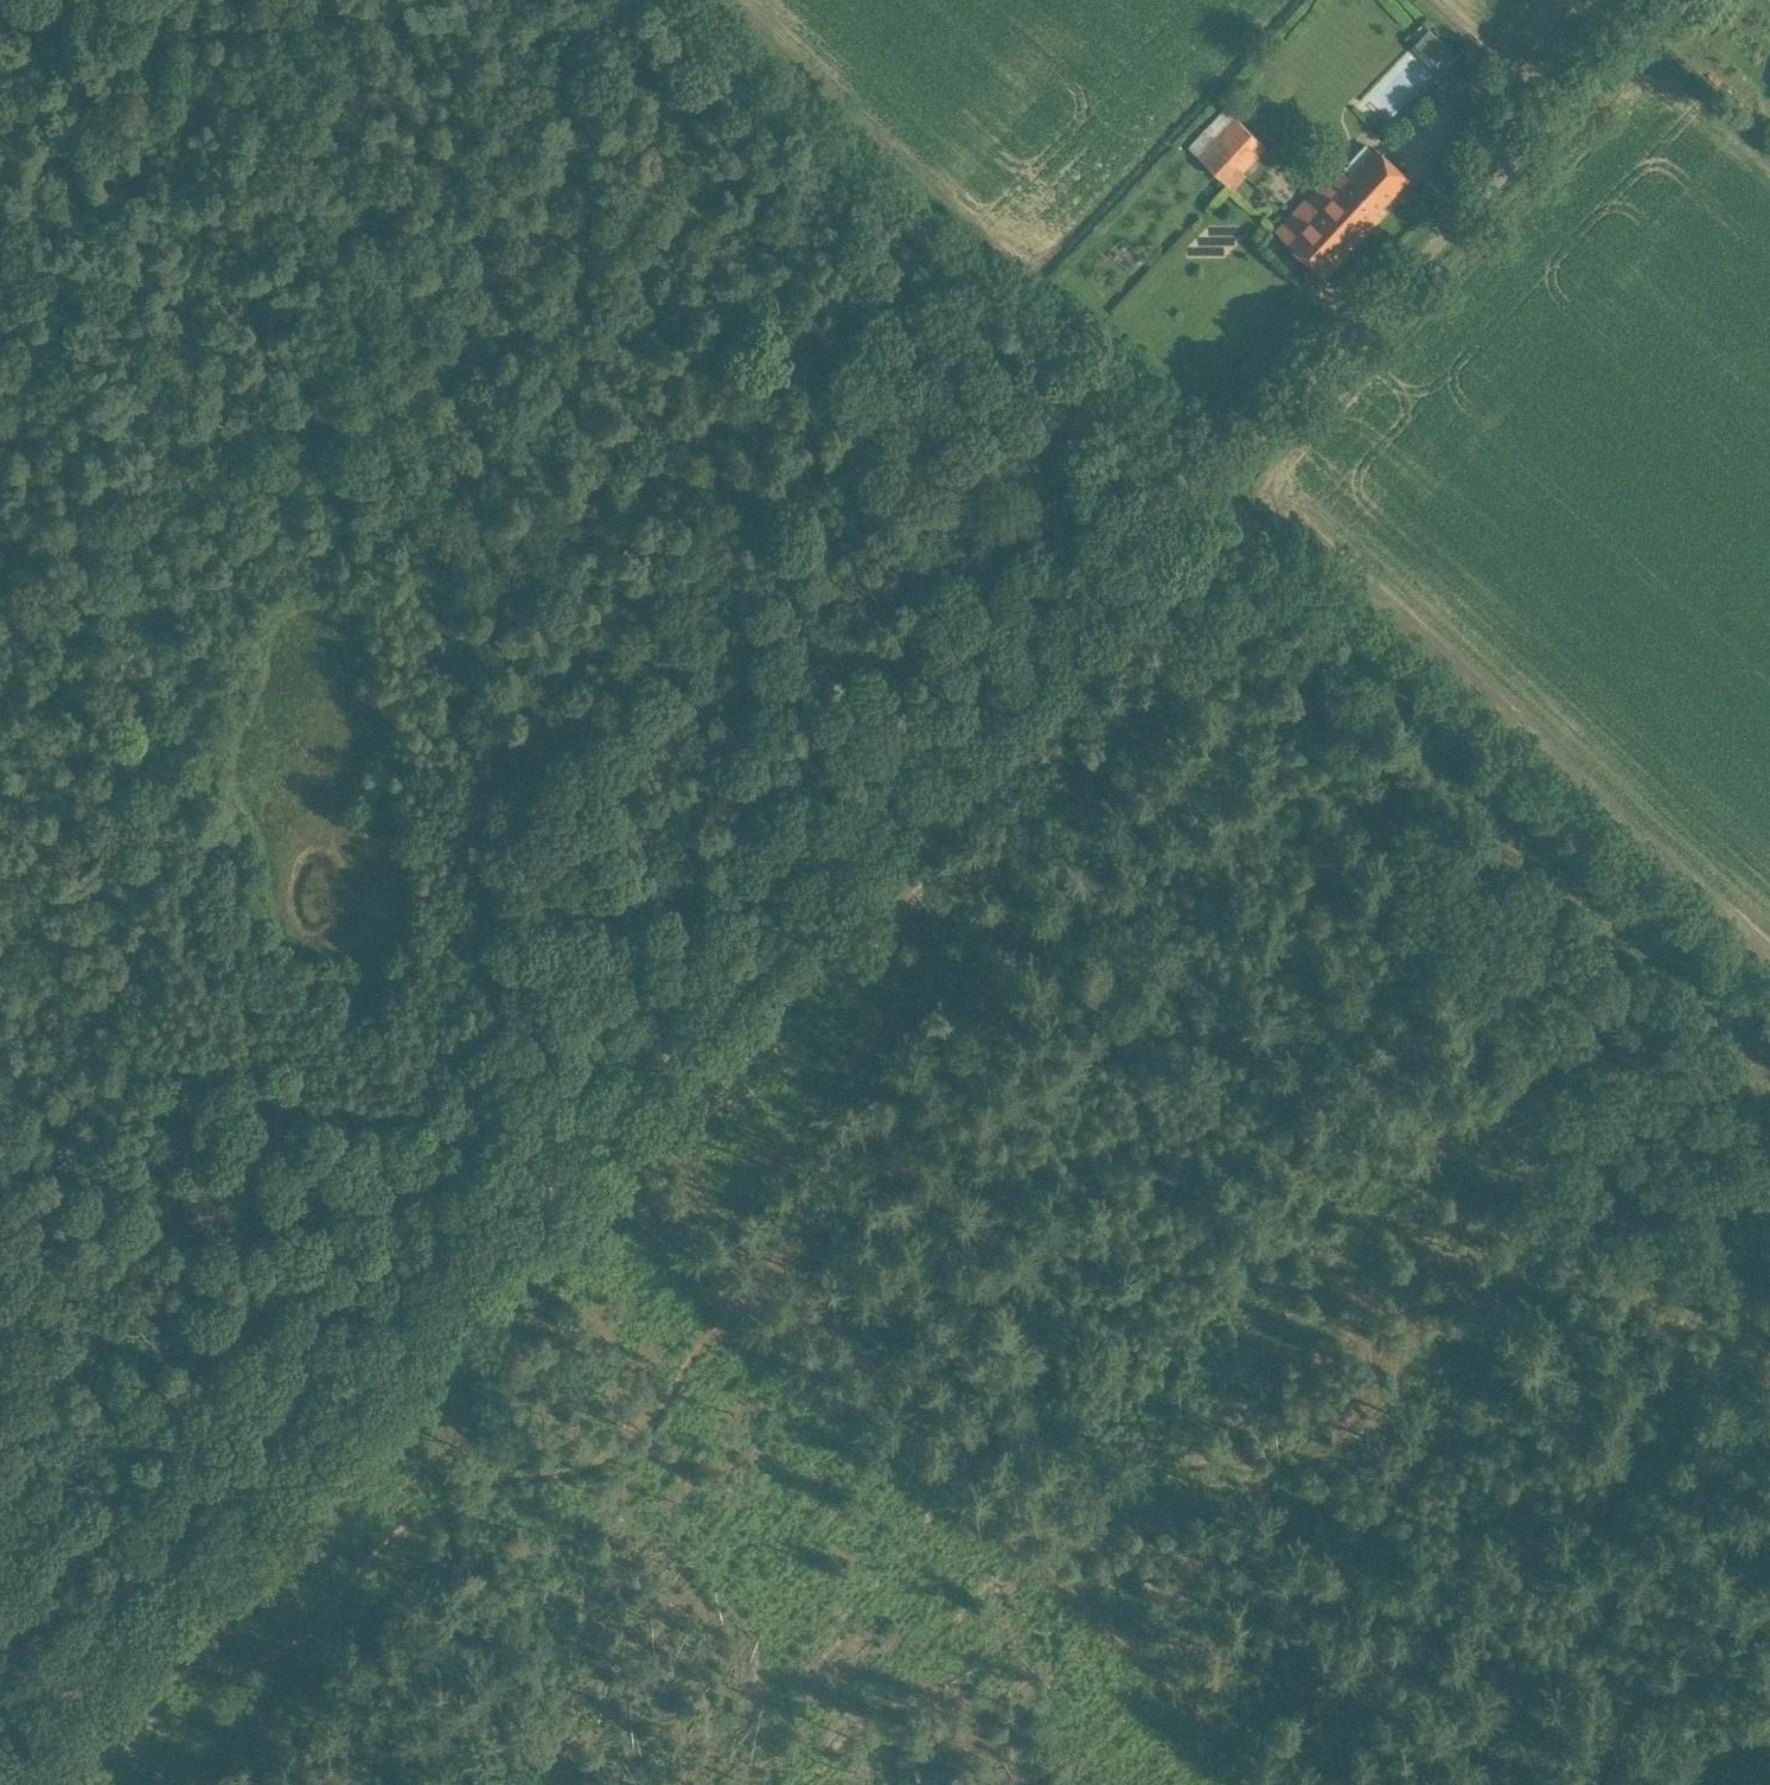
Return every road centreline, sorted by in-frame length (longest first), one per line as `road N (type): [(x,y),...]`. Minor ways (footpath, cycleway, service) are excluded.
road 1 (unclassified): [(1769,1022),(1199,492)]
road 2 (unclassified): [(1199,492),(670,0)]
road 3 (unclassified): [(1199,492),(1671,0)]

